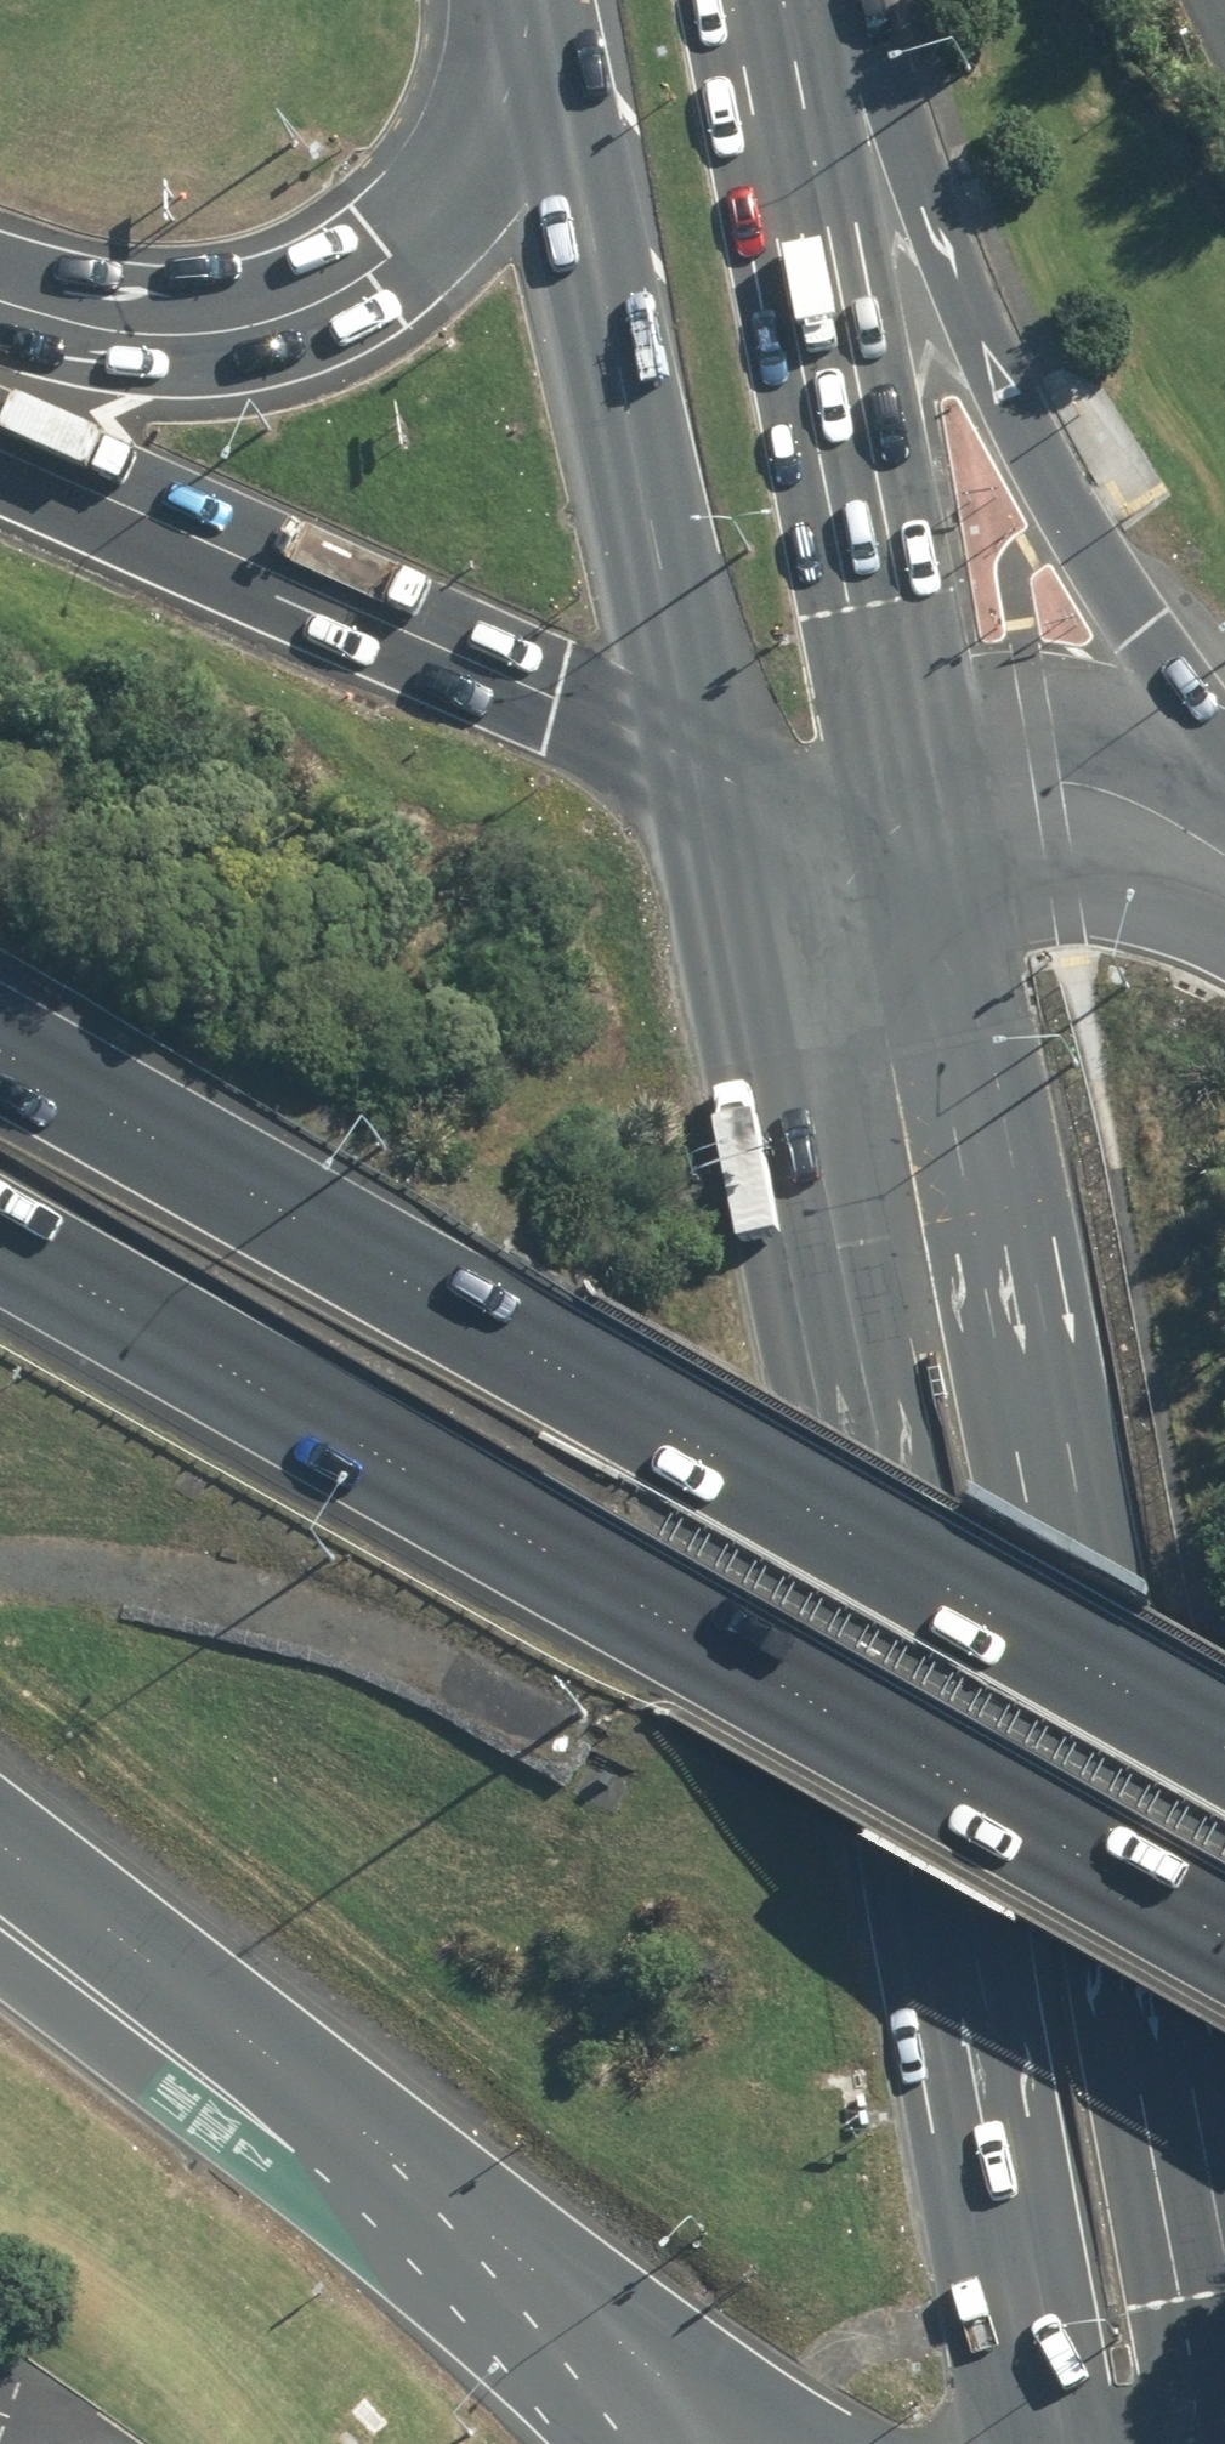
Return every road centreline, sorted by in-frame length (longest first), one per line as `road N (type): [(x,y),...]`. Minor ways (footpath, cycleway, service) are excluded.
road 1 (primary): [(1015,2443),(763,1110),(709,769)]
road 2 (primary): [(941,809),(1224,2267)]
road 3 (motorway): [(1224,1943),(0,1250)]
road 4 (motorway): [(0,1052),(1224,1744)]
road 5 (motorway): [(794,64),(1069,528),(1224,734)]
road 6 (motorway): [(0,449),(709,769)]
road 7 (primary): [(794,64),(941,809)]
road 8 (primary): [(709,769),(556,68)]
road 9 (motorway): [(0,319),(75,342),(170,349),(260,331),(383,262),(556,68)]
road 10 (motorway): [(396,2159),(0,1848)]
road 11 (motorway): [(747,2443),(396,2159)]
road 12 (motorway): [(625,2443),(396,2159)]
road 13 (motorway): [(941,809),(1048,823),(1149,866),(1224,914)]
road 14 (motorway): [(709,769),(941,809)]

